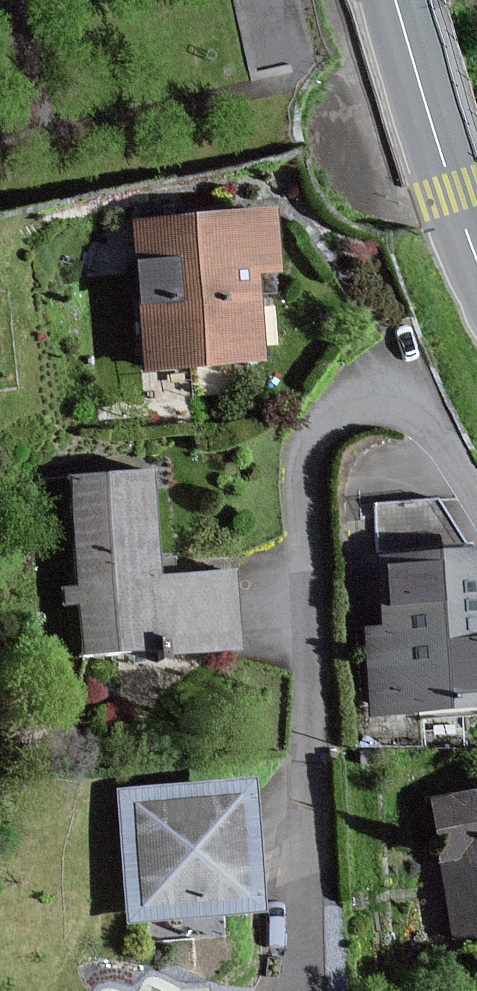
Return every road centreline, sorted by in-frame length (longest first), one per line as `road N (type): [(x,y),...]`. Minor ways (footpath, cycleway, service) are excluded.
road 1 (residential): [(476,500),(446,445),(405,410),(352,407),(316,443),(302,512),(299,990)]
road 2 (secondary): [(395,0),(476,257)]

